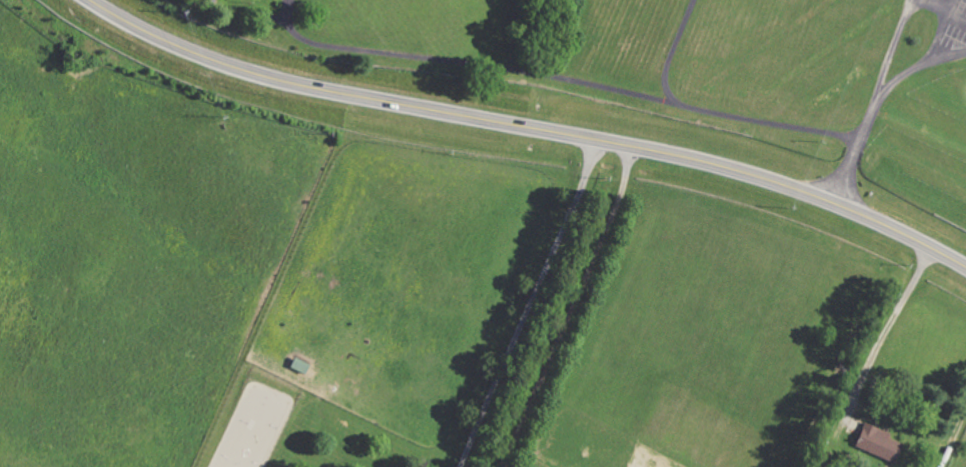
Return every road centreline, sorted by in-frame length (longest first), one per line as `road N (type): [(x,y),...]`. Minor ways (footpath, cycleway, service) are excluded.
road 1 (secondary): [(89,0),(160,41),(262,78),(738,169),(835,201),(965,268)]

